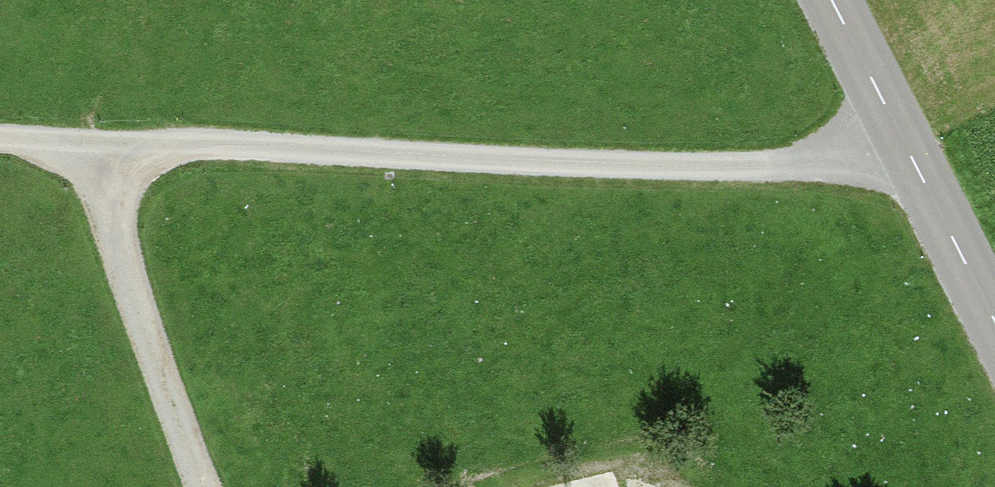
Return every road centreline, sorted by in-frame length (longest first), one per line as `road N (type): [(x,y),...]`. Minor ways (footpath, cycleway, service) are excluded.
road 1 (track): [(0,143),(870,160),(903,141)]
road 2 (tertiary): [(833,0),(994,321)]
road 3 (track): [(101,148),(111,216),(202,486)]

